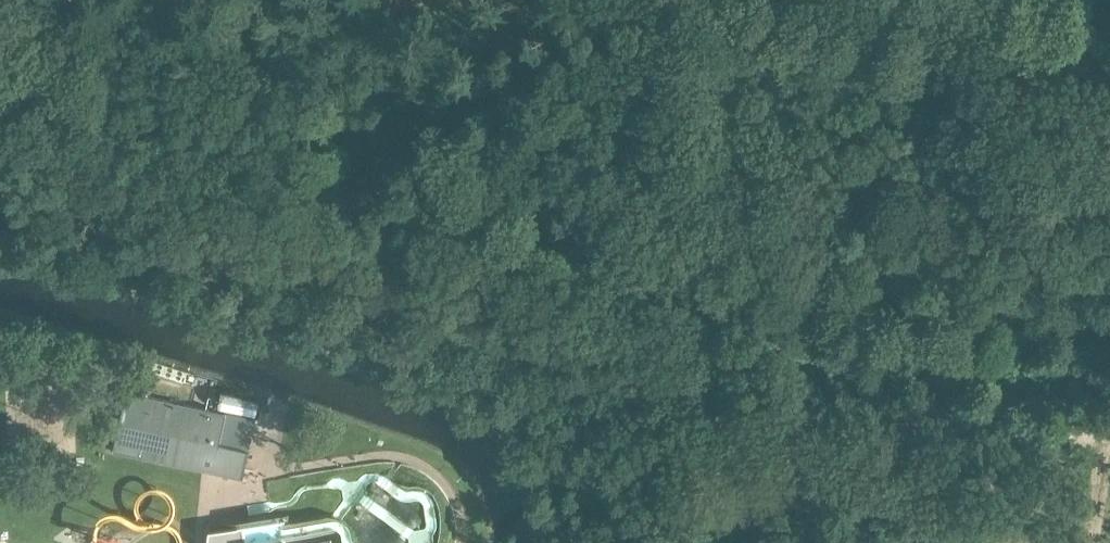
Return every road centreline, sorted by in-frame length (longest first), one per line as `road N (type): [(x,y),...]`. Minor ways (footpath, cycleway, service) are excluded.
road 1 (track): [(663,542),(700,266),(696,229),(642,110)]
road 2 (track): [(273,0),(642,110)]
road 3 (track): [(852,0),(969,45),(1109,64)]

